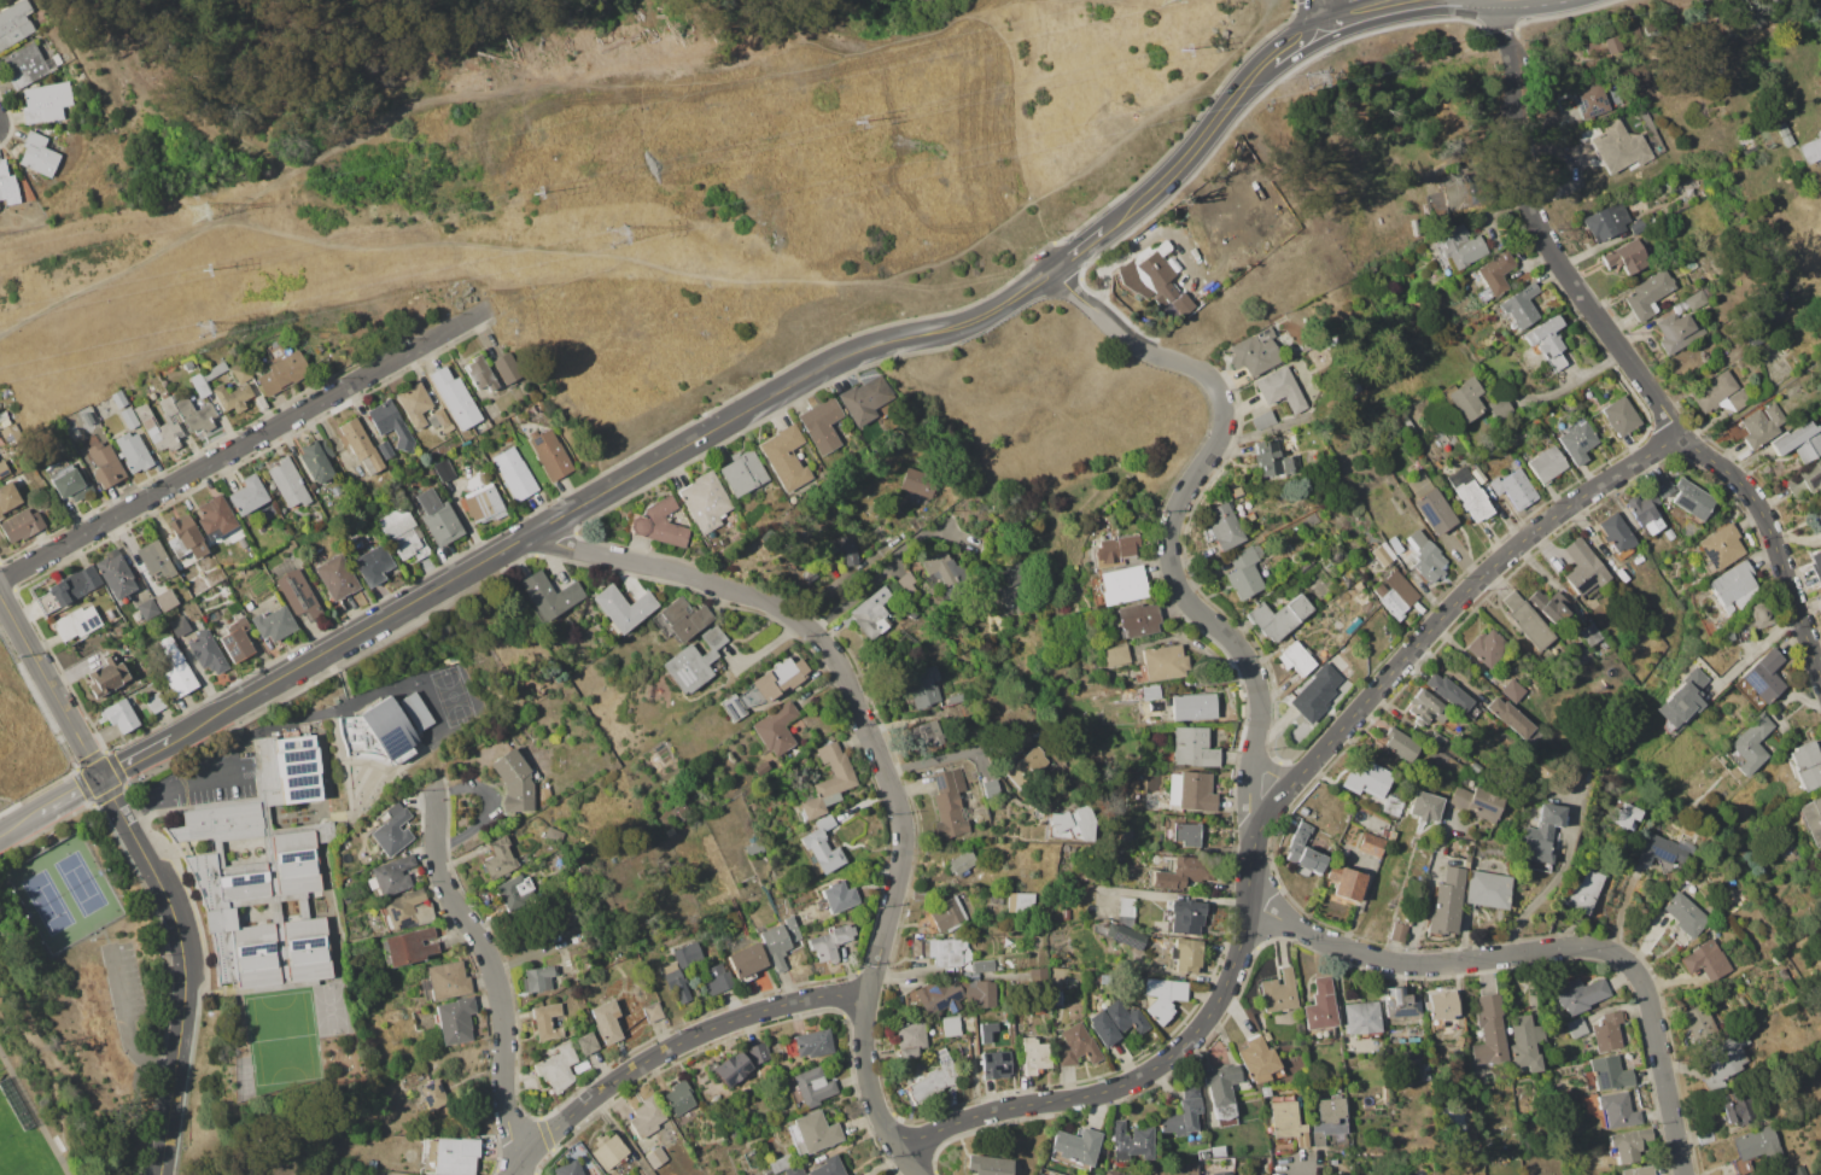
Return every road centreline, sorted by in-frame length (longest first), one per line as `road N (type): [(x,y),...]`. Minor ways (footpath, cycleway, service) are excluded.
road 1 (tertiary): [(173,738),(818,369),(949,328)]
road 2 (residential): [(1245,904),(1263,819),(1455,602),(1523,539),(1680,433)]
road 3 (residential): [(1682,1174),(1646,994),(1617,953),(1565,946),(1405,964),(1355,952),(1245,904)]
road 4 (residential): [(914,1174),(877,1113),(863,1033),(904,847),(900,801),(841,666),(812,631)]
road 5 (residential): [(1263,819),(1251,776),(1253,674),(1225,633),(1187,604),(1168,556),(1184,487),(1222,426),(1222,404),(1208,379)]
road 6 (residential): [(894,1148),(990,1112),(1098,1094),(1155,1066),(1209,1015),(1239,945),(1245,904)]
road 7 (residential): [(0,580),(380,368)]
road 8 (residential): [(160,1174),(183,1006),(180,936),(101,778)]
road 9 (residential): [(519,1170),(601,1091),(687,1039),(766,1011),(866,996)]
road 10 (residential): [(519,1170),(507,1116),(503,1011),(491,963),(436,858),(434,791)]
road 11 (residential): [(101,778),(0,597)]
road 12 (residential): [(1817,672),(1756,503)]
road 13 (residential): [(704,581),(533,533)]
road 14 (tertiary): [(1321,24),(1441,5),(1487,6)]
road 15 (tertiary): [(1166,180),(1276,66)]
road 16 (residential): [(1516,152),(1510,57),(1487,6)]
road 17 (residential): [(1154,353),(1120,334),(1051,269)]
road 18 (residential): [(380,368),(489,308)]

